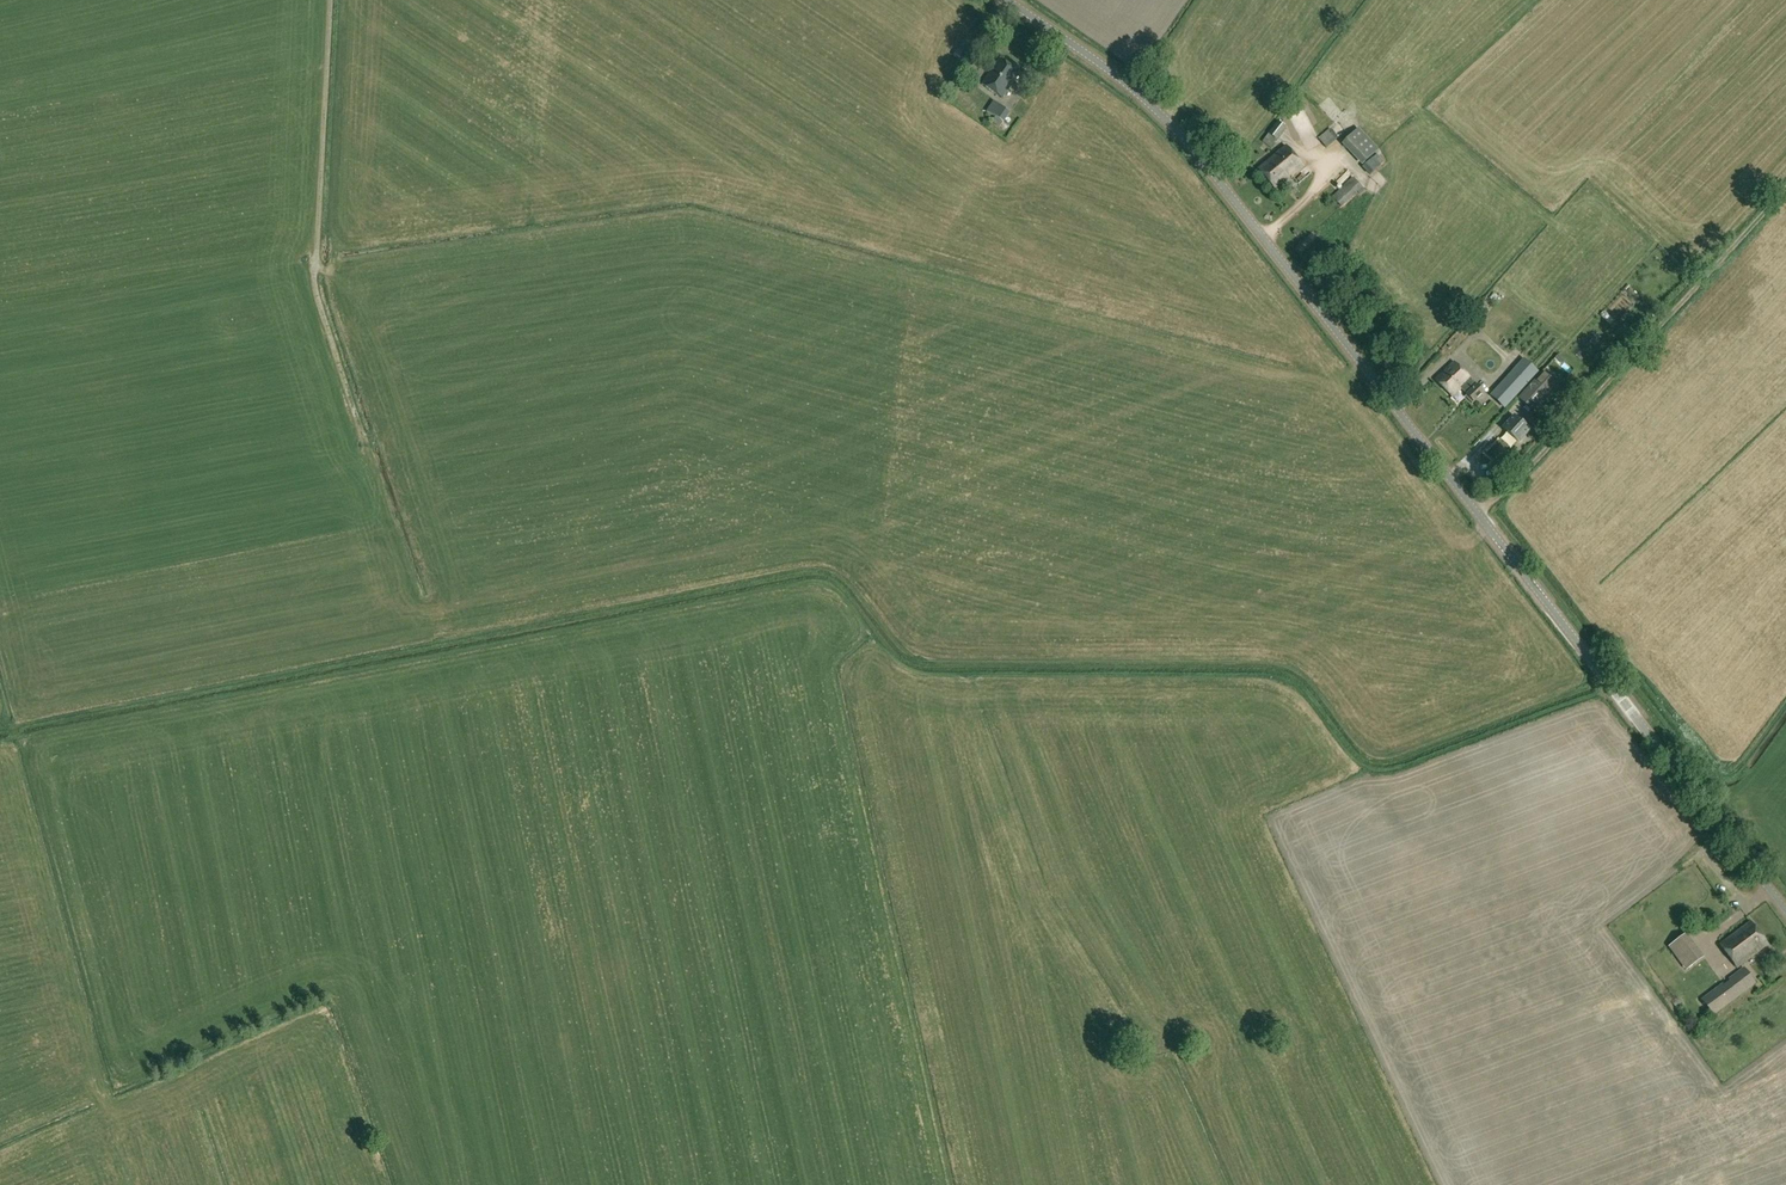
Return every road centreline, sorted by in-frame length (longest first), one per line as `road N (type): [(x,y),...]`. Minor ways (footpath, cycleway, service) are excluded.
road 1 (tertiary): [(1785,913),(1214,172),(1145,98),(1012,0)]
road 2 (track): [(1477,517),(1785,185)]

